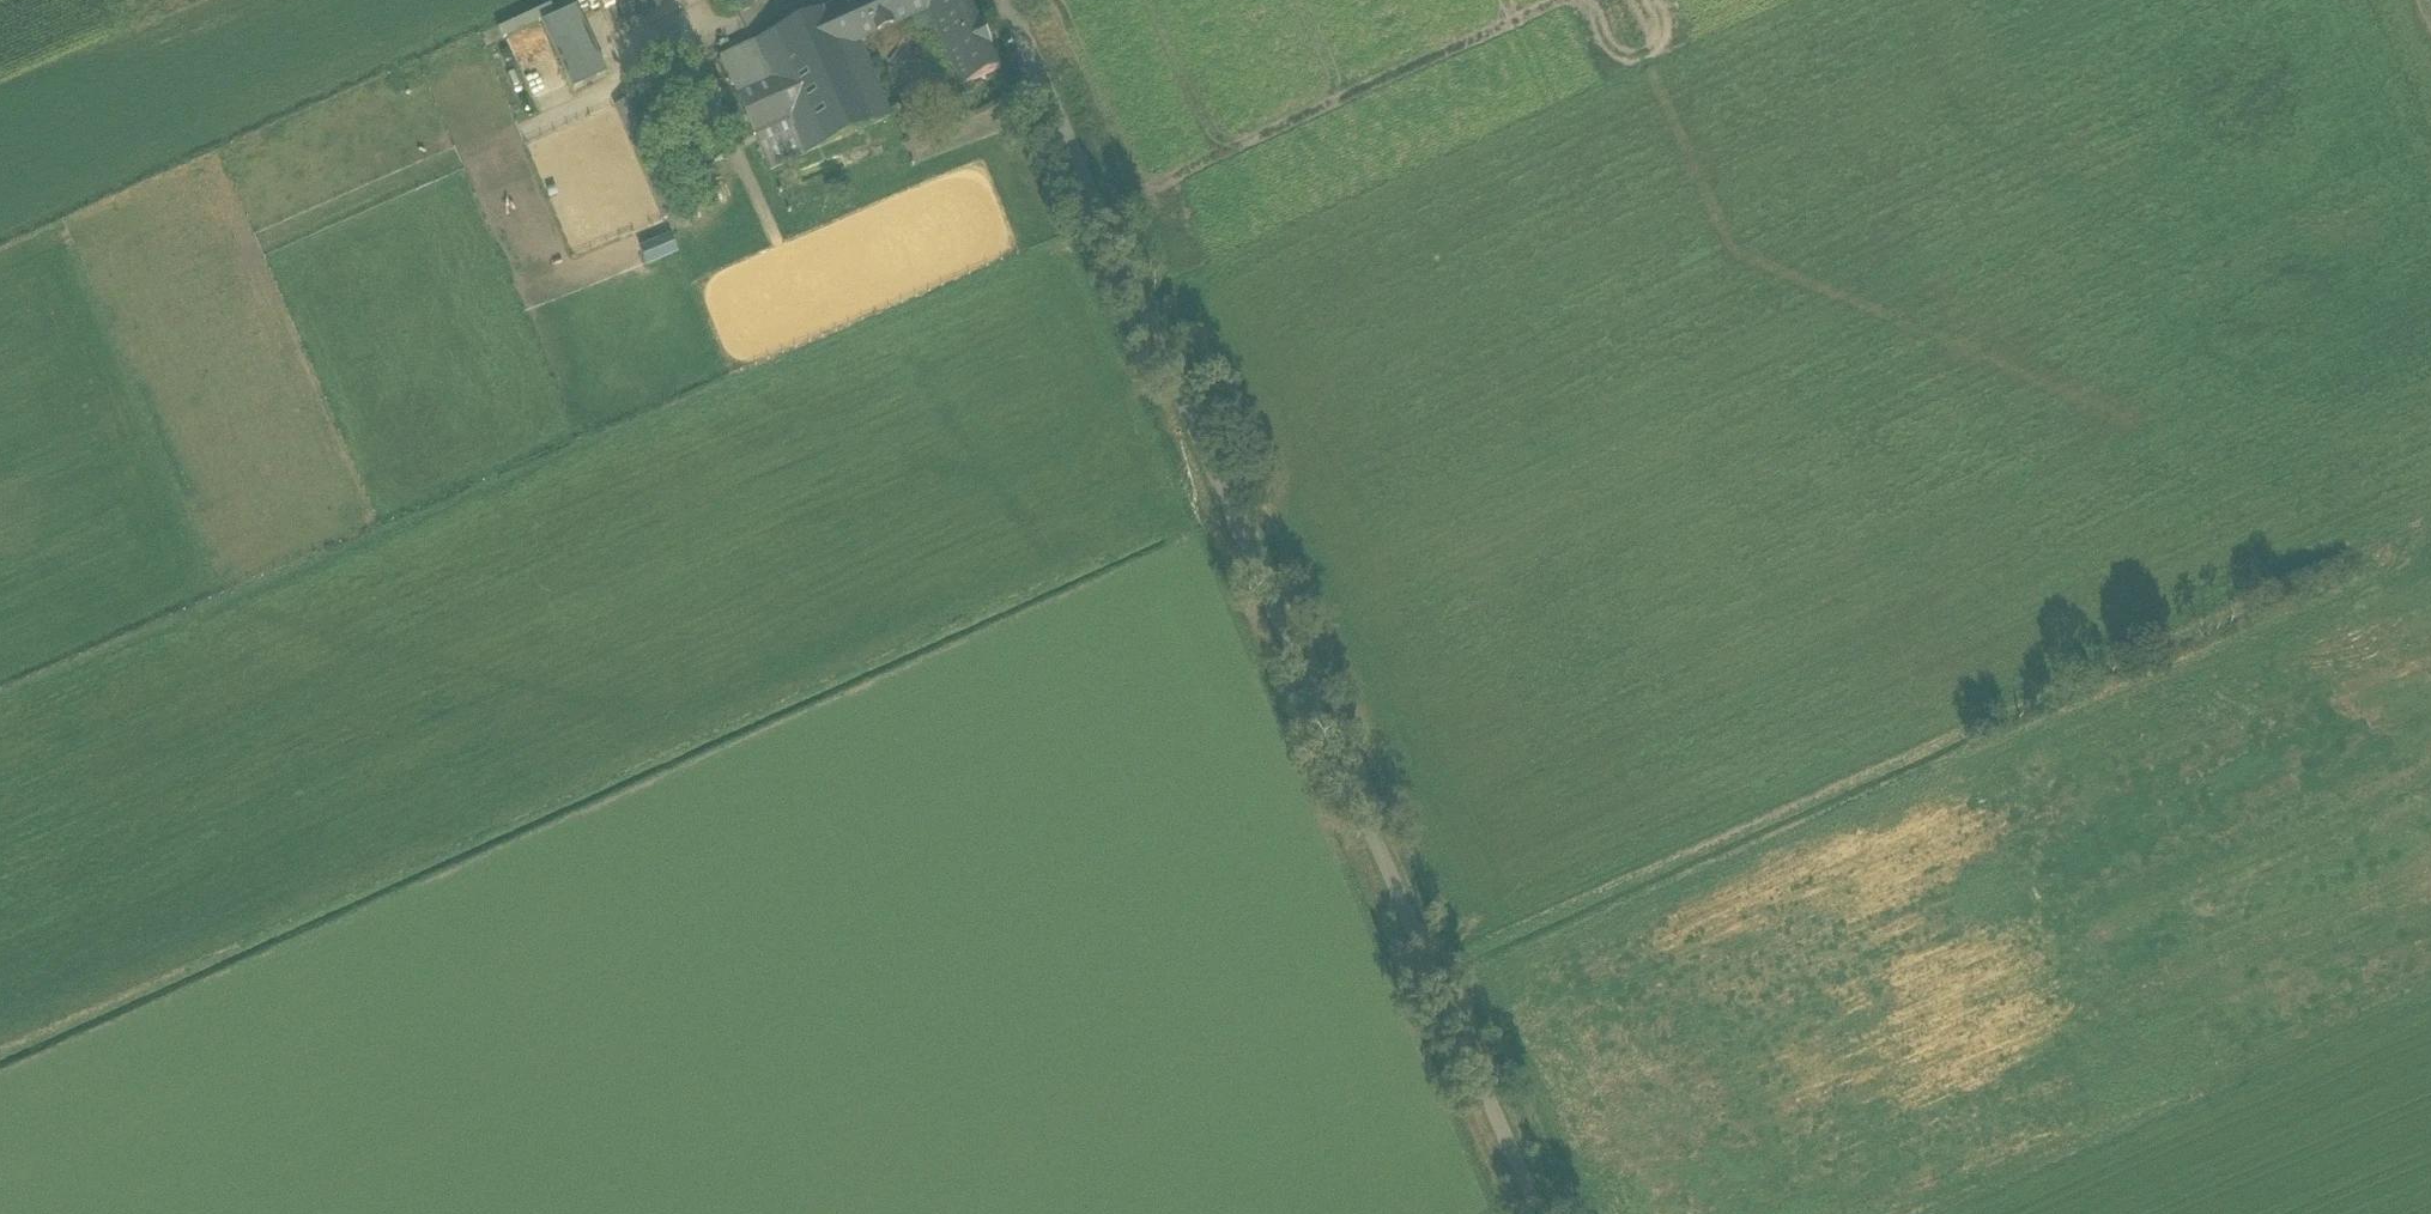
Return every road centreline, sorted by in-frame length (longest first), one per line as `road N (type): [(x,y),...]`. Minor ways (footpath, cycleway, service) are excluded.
road 1 (unclassified): [(1004,0),(1539,1213)]

